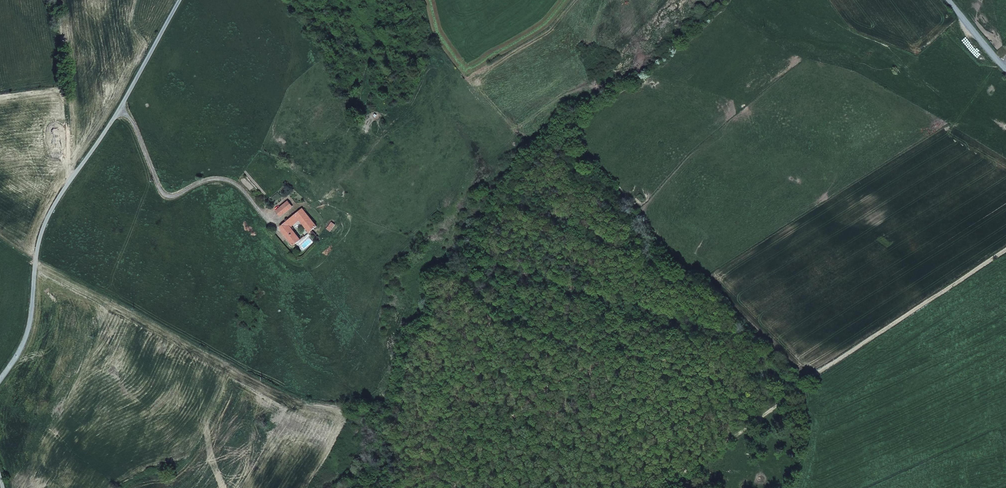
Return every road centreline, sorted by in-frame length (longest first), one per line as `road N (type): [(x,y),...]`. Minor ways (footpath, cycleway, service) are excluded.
road 1 (track): [(632,487),(686,473),(1005,250)]
road 2 (unclassified): [(0,378),(27,332),(49,210),(114,120),(179,0)]
road 3 (track): [(51,0),(66,185)]

